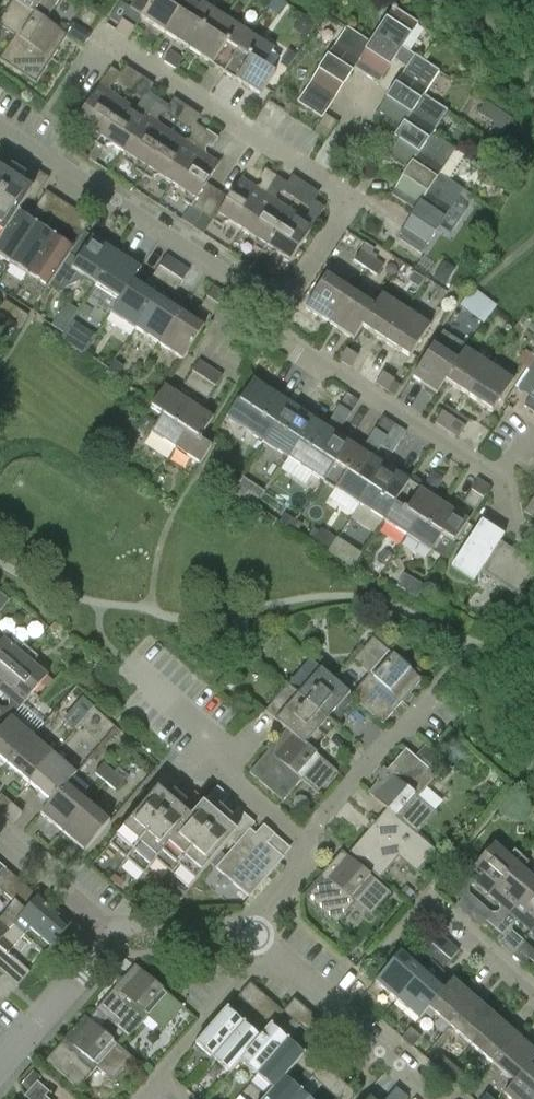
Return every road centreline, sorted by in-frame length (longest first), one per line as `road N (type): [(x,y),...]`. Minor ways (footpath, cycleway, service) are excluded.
road 1 (residential): [(533,540),(509,524),(498,479),(285,347),(280,309)]
road 2 (residential): [(280,309),(0,129)]
road 3 (residential): [(315,172),(113,44),(81,63)]
road 4 (residential): [(306,842),(126,661)]
road 5 (residential): [(433,1098),(256,942)]
road 6 (residential): [(256,942),(243,975),(137,1098)]
road 7 (residential): [(306,842),(430,692)]
road 8 (residential): [(0,1063),(126,922)]
road 9 (residential): [(280,309),(346,214),(344,192),(315,172)]
road 10 (residential): [(126,922),(0,817)]
road 11 (residential): [(126,922),(222,919),(256,942)]
road 12 (residential): [(533,991),(430,901)]

